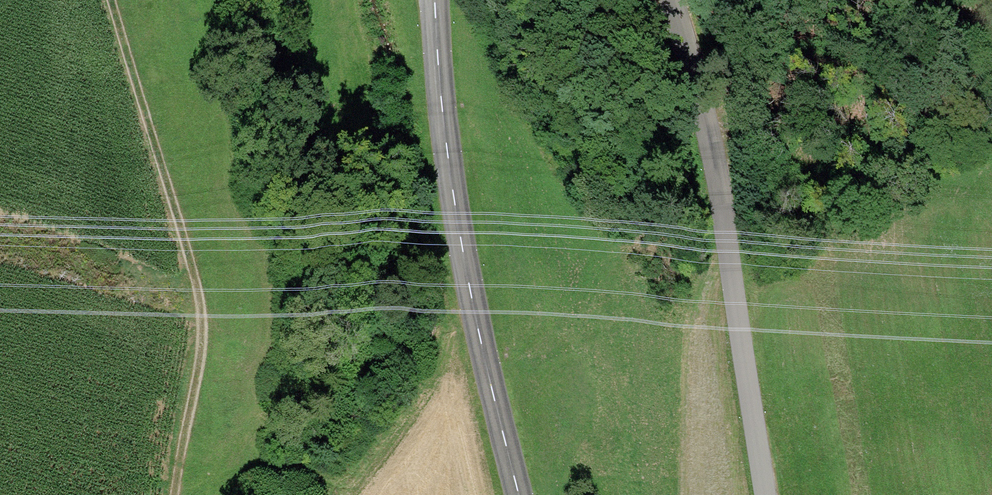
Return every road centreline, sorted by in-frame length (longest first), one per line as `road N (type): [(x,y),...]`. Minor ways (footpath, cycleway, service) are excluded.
road 1 (track): [(173,494),(197,353),(196,297),(105,0)]
road 2 (tertiary): [(761,494),(703,124),(666,0)]
road 3 (tertiary): [(520,494),(461,245),(434,0)]

